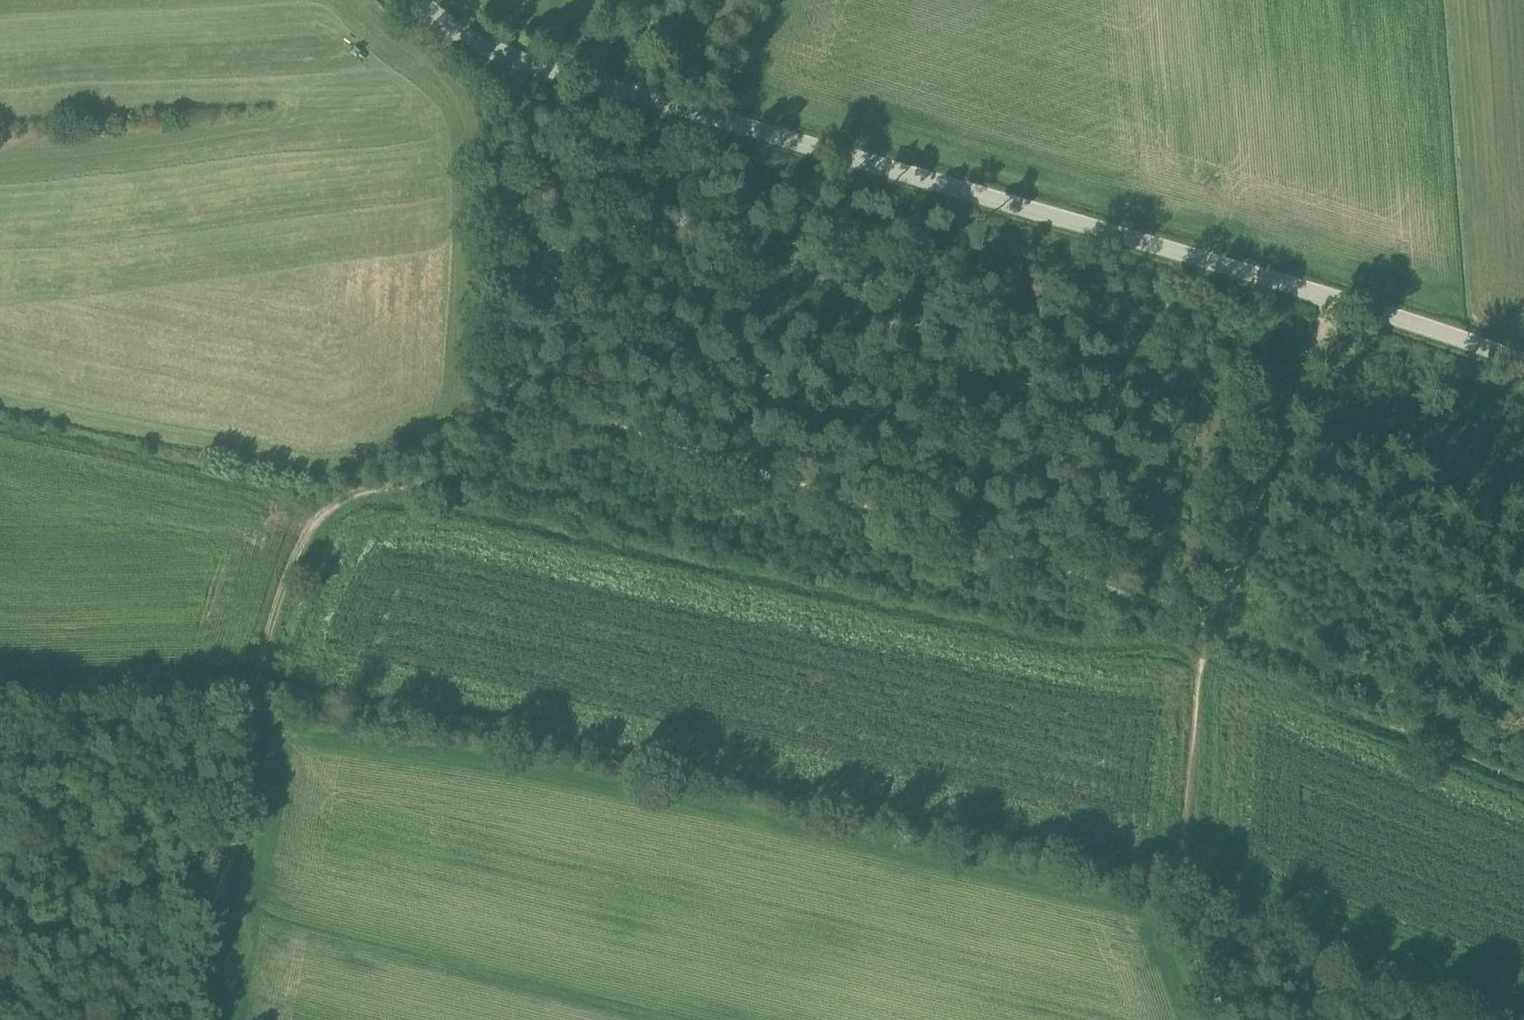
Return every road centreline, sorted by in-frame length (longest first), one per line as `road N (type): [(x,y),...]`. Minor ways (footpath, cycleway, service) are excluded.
road 1 (unclassified): [(1523,364),(1340,299),(514,58),(459,38),(418,0)]
road 2 (track): [(1218,1019),(1181,911),(1198,673),(1212,628),(841,496),(504,394)]
road 3 (track): [(504,394),(486,446),(470,464),(363,490),(338,501),(306,535),(283,585),(249,717),(188,1019)]
road 4 (track): [(504,394),(514,58)]

